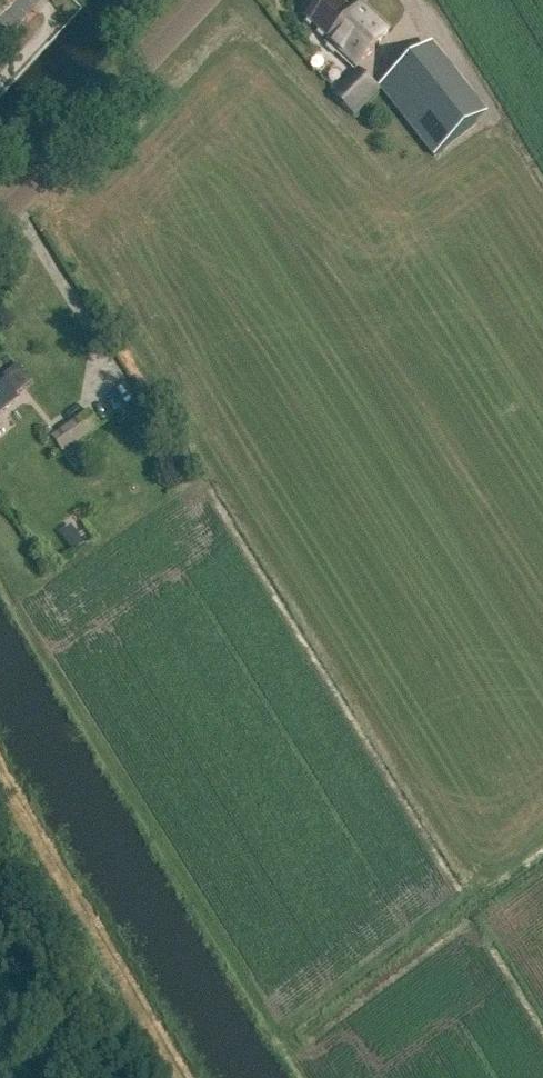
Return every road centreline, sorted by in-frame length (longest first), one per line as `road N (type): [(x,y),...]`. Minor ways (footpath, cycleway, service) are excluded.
road 1 (unclassified): [(0,222),(205,0)]

